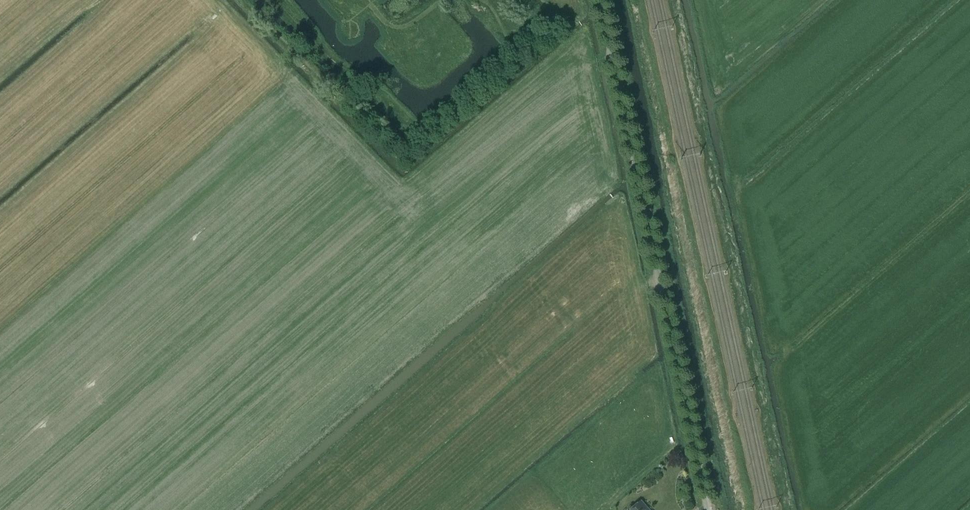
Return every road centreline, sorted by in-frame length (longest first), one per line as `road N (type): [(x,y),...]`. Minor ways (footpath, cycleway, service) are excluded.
road 1 (unclassified): [(707,509),(596,0)]

